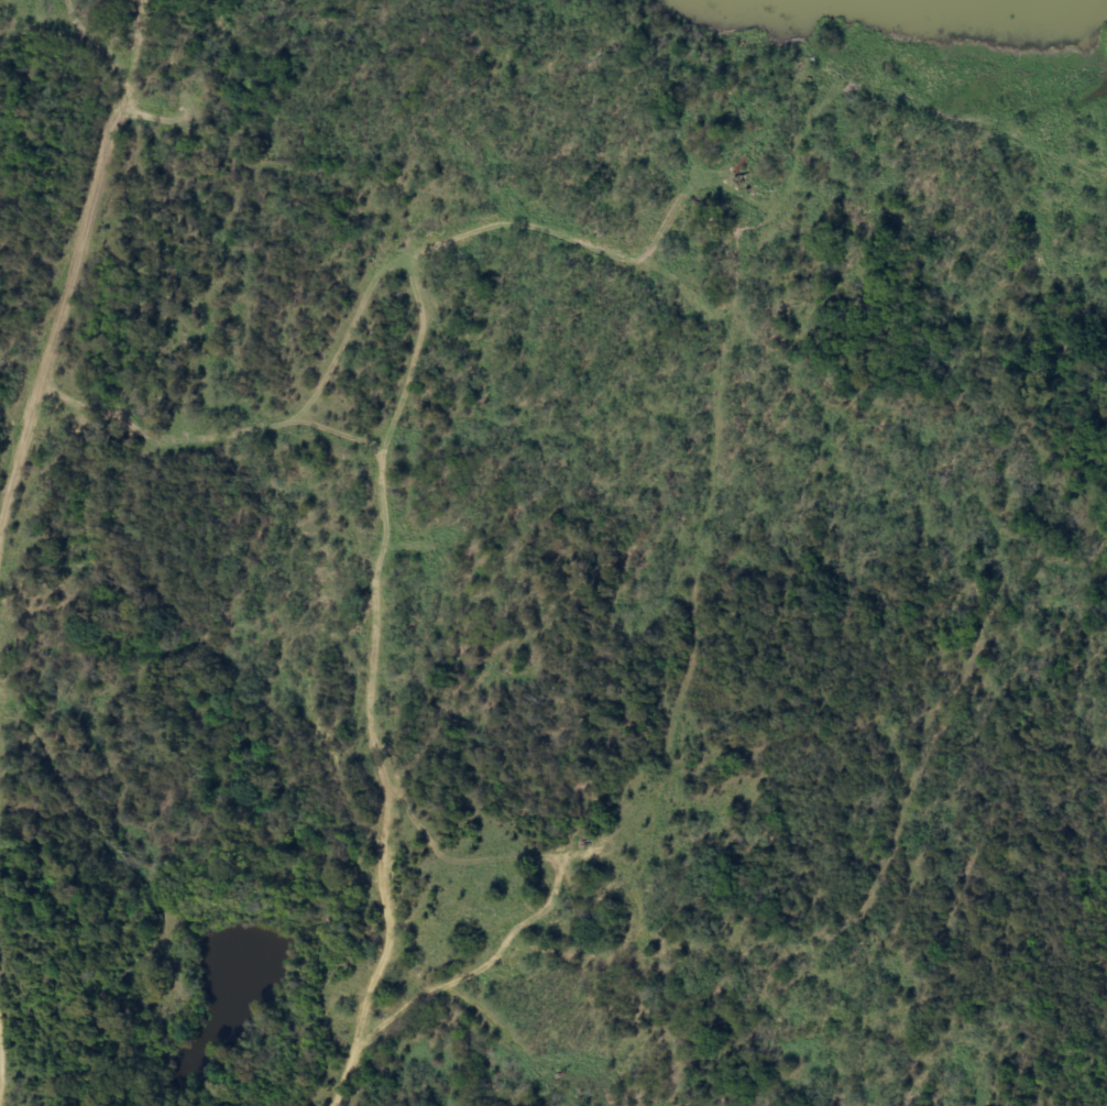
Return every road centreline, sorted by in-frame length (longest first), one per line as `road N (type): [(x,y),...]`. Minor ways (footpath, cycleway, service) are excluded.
road 1 (track): [(332,1105),(391,937),(372,722),(386,539),(377,466),(424,327),(409,262),(431,243),(515,223),(640,254),(688,188)]
road 2 (track): [(632,256),(675,284),(715,325),(719,340),(712,485),(691,582),(687,664),(635,895)]
road 3 (track): [(0,528),(90,227),(142,0)]
road 4 (track): [(430,988),(515,953),(622,954),(640,924),(635,895)]
road 5 (track): [(357,1047),(421,994),(443,988),(540,1063)]
road 6 (track): [(540,1063),(582,1048),(588,954)]

